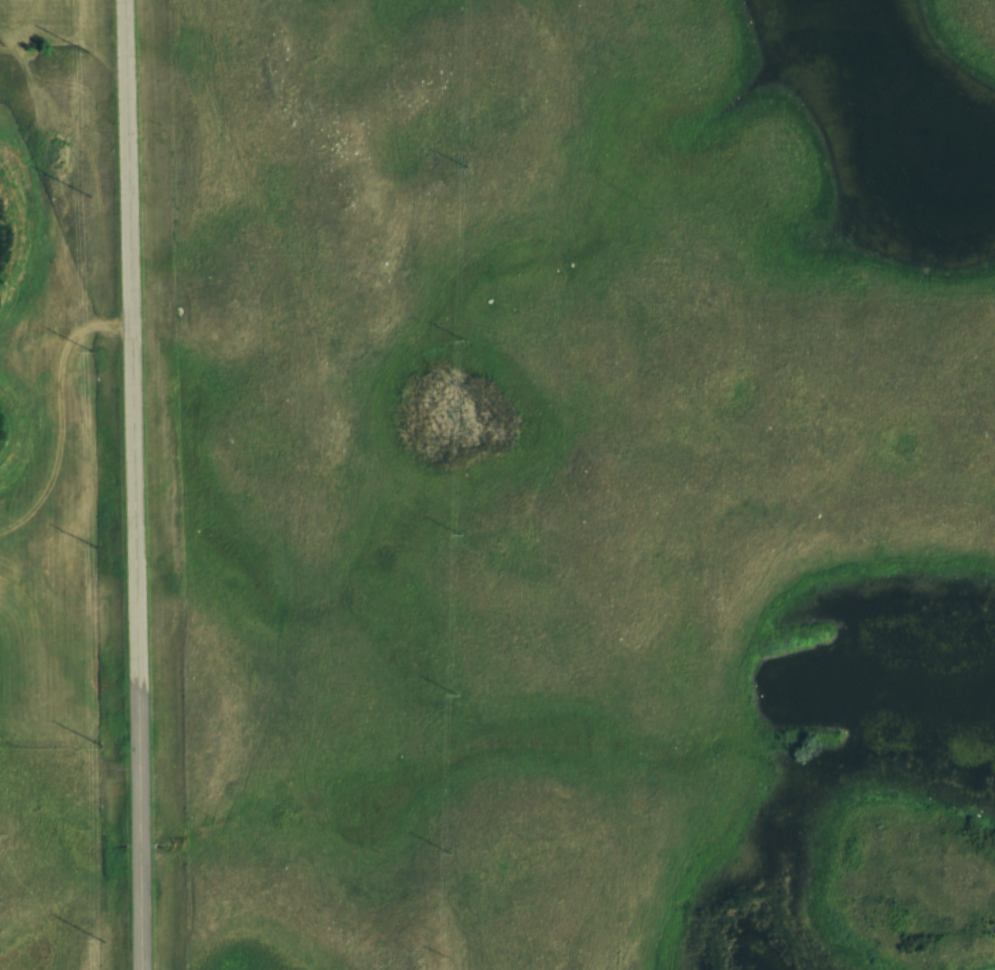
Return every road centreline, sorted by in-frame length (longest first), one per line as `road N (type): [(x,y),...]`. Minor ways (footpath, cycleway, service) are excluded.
road 1 (tertiary): [(139,969),(122,0)]
road 2 (residential): [(136,566),(8,563)]

